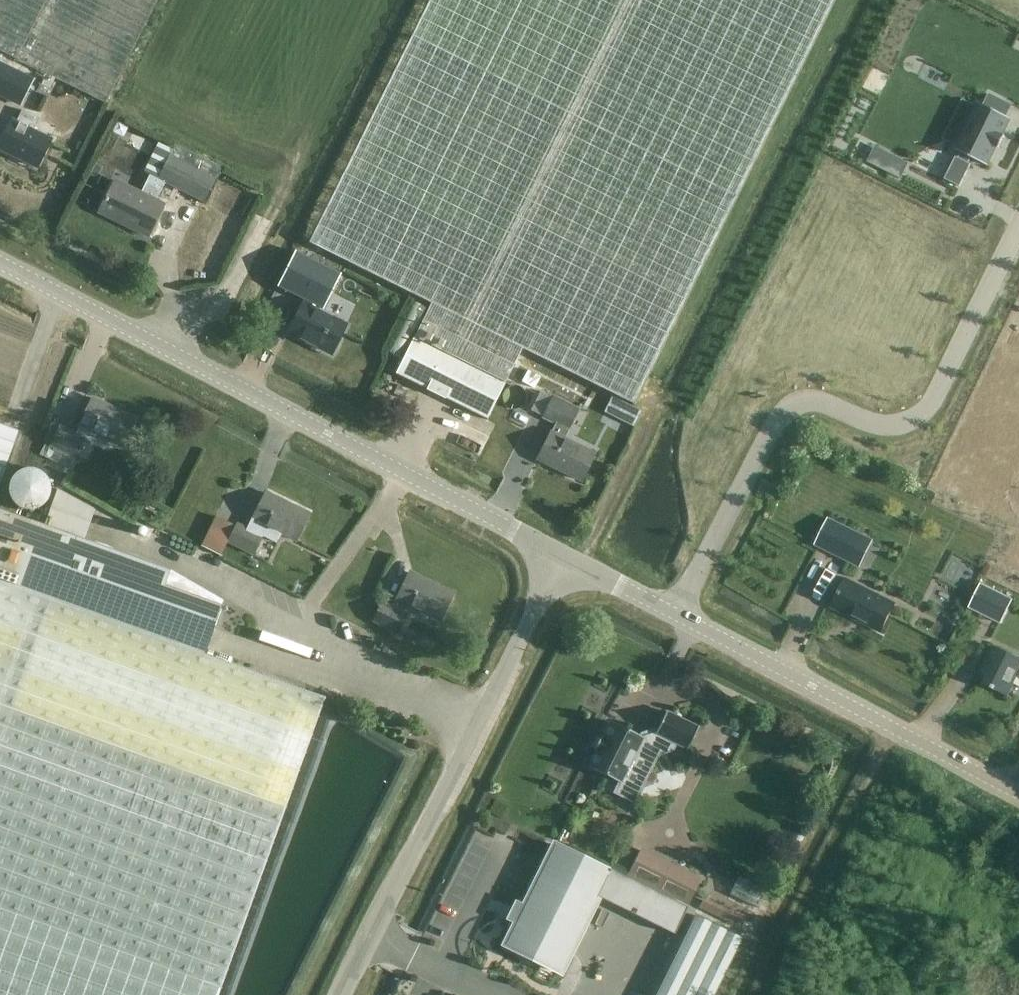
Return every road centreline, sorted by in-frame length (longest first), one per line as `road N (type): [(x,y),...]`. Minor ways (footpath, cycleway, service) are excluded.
road 1 (tertiary): [(561,558),(0,264)]
road 2 (residential): [(672,614),(785,412),(823,404),(883,427),(924,410),(1018,222)]
road 3 (unclassified): [(561,558),(343,994)]
road 4 (tertiary): [(1018,795),(672,614)]
road 5 (tertiary): [(672,614),(561,558)]

